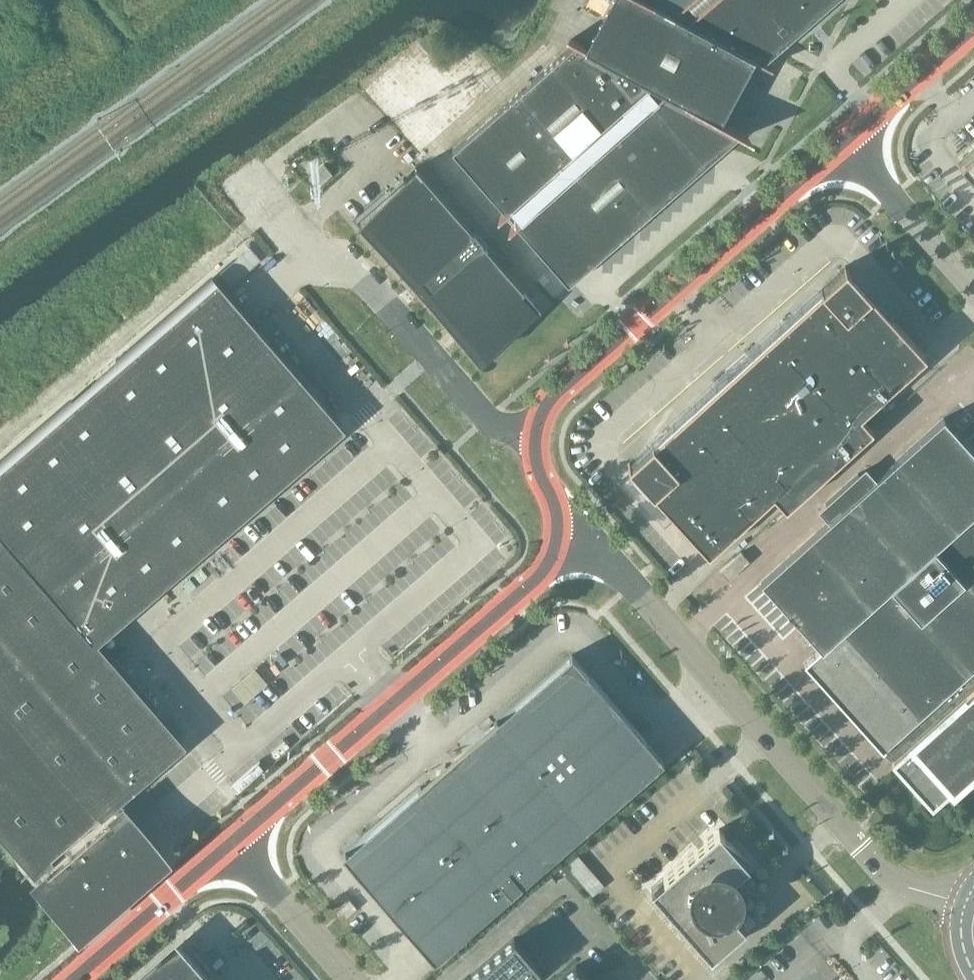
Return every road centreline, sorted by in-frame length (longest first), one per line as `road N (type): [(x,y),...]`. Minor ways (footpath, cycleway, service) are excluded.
road 1 (unclassified): [(966,906),(892,878),(607,558),(557,539)]
road 2 (unclassified): [(238,845),(537,581),(557,539)]
road 3 (unclassified): [(534,432),(549,403),(848,140)]
road 4 (unclassified): [(78,979),(238,845)]
road 5 (unclassified): [(534,432),(480,416),(387,310)]
road 6 (unclassified): [(973,287),(848,140)]
road 7 (unclassified): [(238,845),(354,979)]
road 8 (unclassified): [(848,140),(973,29)]

